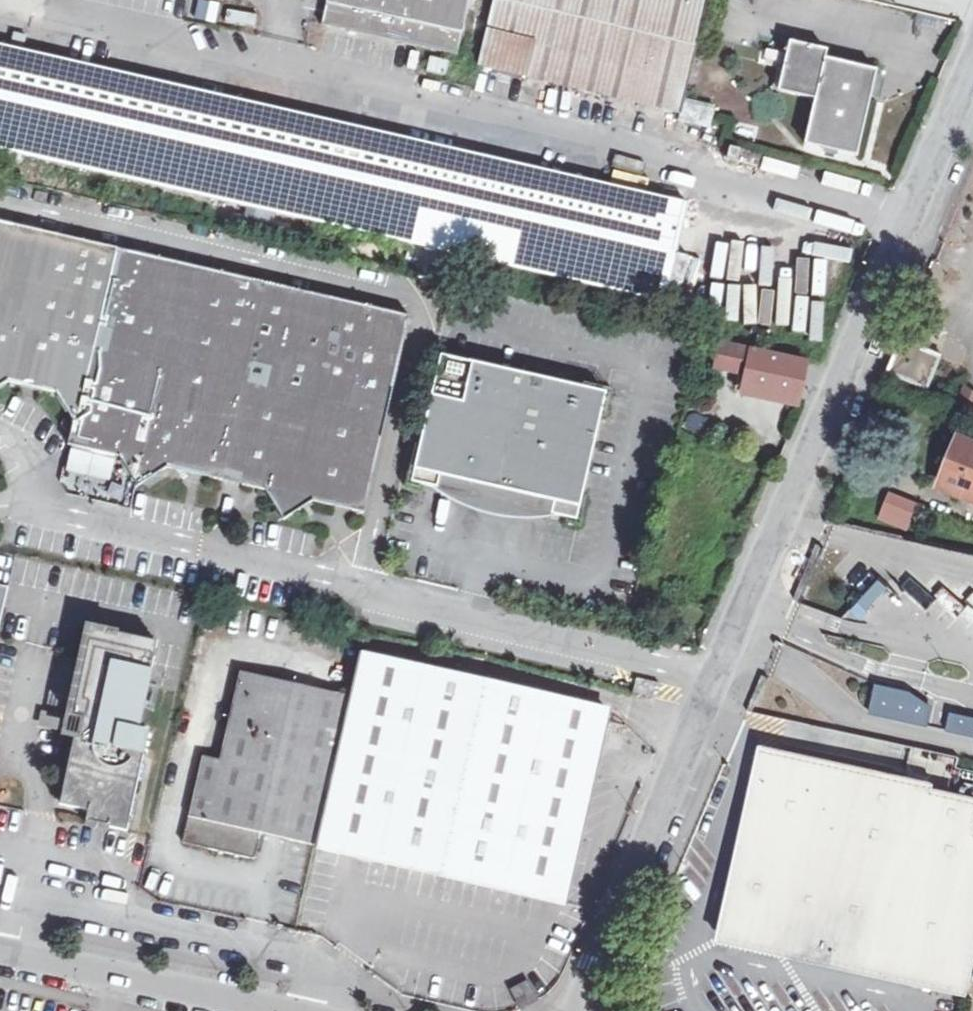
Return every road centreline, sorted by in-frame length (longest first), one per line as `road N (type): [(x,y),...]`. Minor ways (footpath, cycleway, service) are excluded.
road 1 (unclassified): [(972,71),(696,718),(588,1010)]
road 2 (unclassified): [(0,957),(257,1010)]

